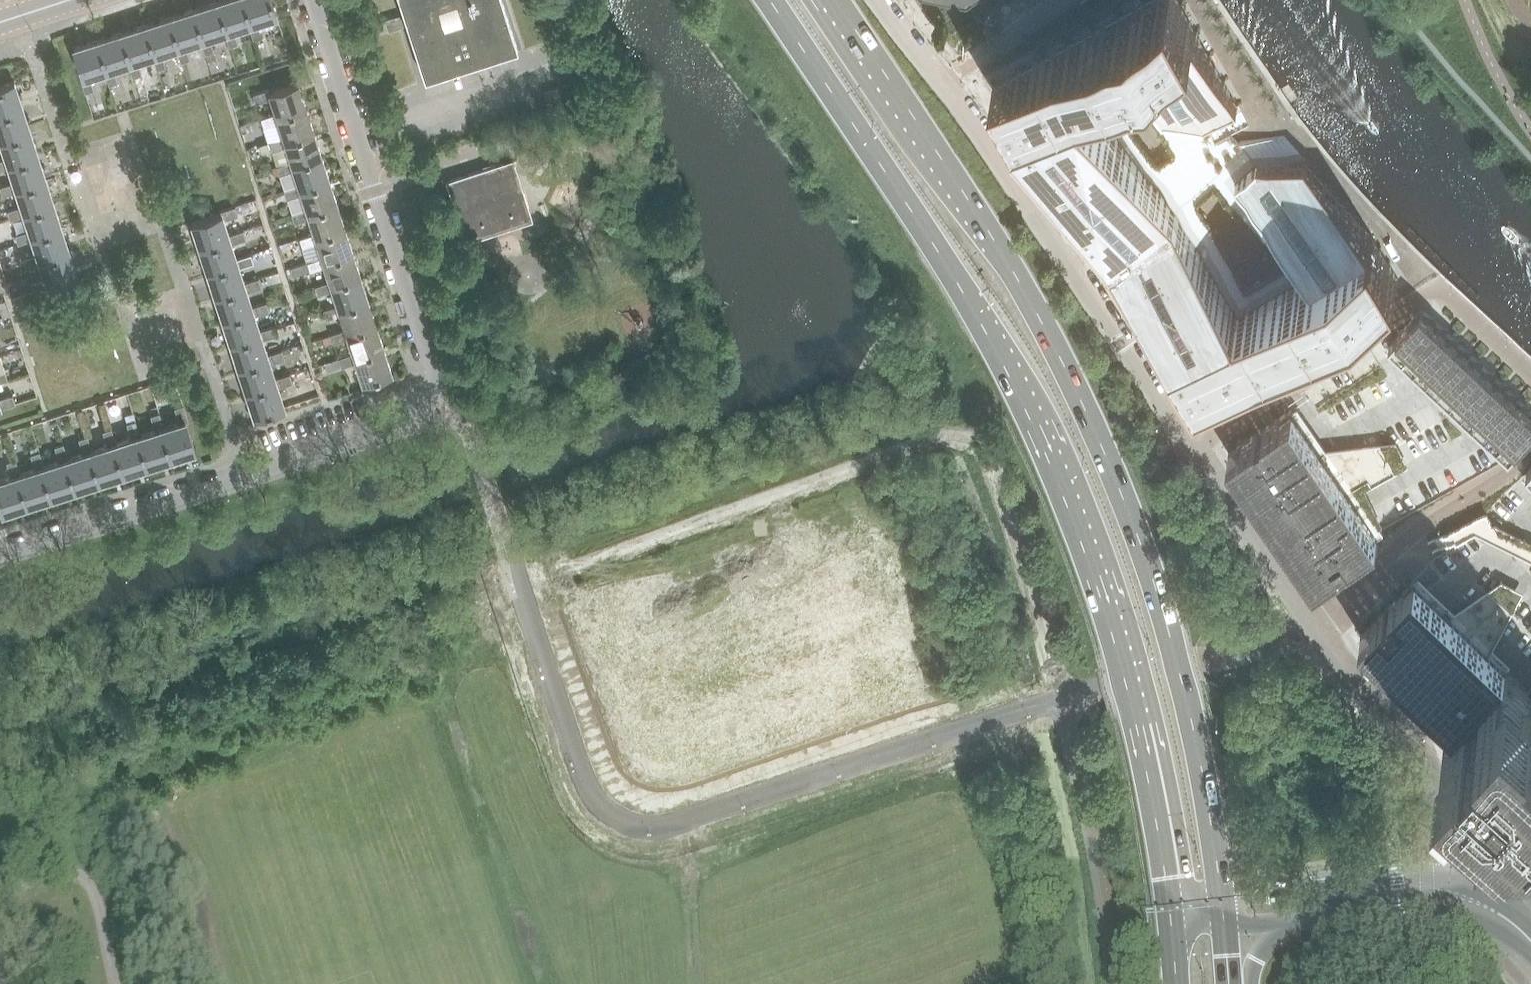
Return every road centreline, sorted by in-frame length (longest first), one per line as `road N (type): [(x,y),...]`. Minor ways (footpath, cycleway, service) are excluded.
road 1 (trunk): [(769,0),(948,269),(1056,480),(1122,676),(1168,913)]
road 2 (trunk): [(1221,896),(1176,661),(1094,431),(993,240),(833,0)]
road 3 (unclassified): [(1435,795),(1409,736),(1312,628),(944,83),(878,0)]
road 4 (residential): [(0,550),(403,423),(430,401),(309,0)]
road 5 (secondary): [(1434,882),(1396,878),(1221,896)]
road 6 (secondary): [(1280,922),(1434,906)]
road 7 (unclassified): [(1490,912),(1435,795)]

